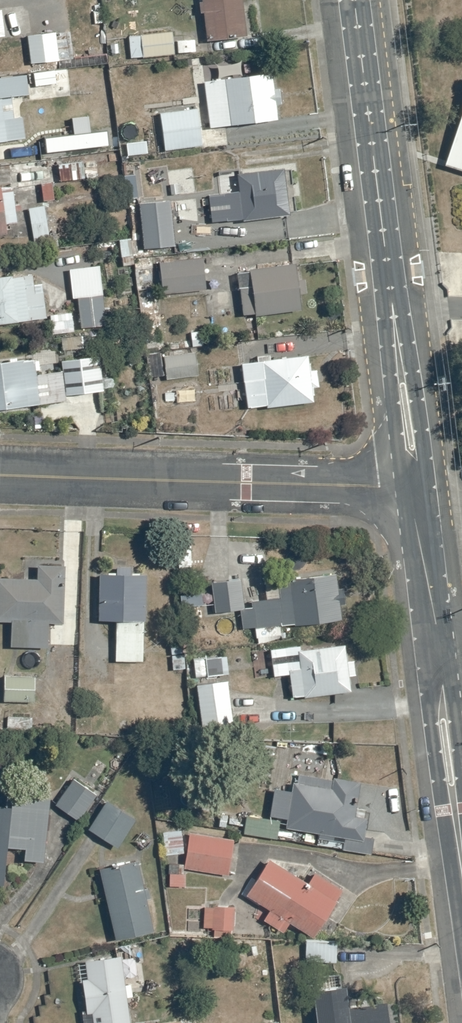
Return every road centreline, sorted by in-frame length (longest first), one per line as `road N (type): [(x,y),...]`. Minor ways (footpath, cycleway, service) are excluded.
road 1 (unclassified): [(416,487),(355,0)]
road 2 (residential): [(416,487),(0,475)]
road 3 (unclassified): [(461,865),(437,671)]
road 4 (unclassified): [(437,671),(416,487)]

